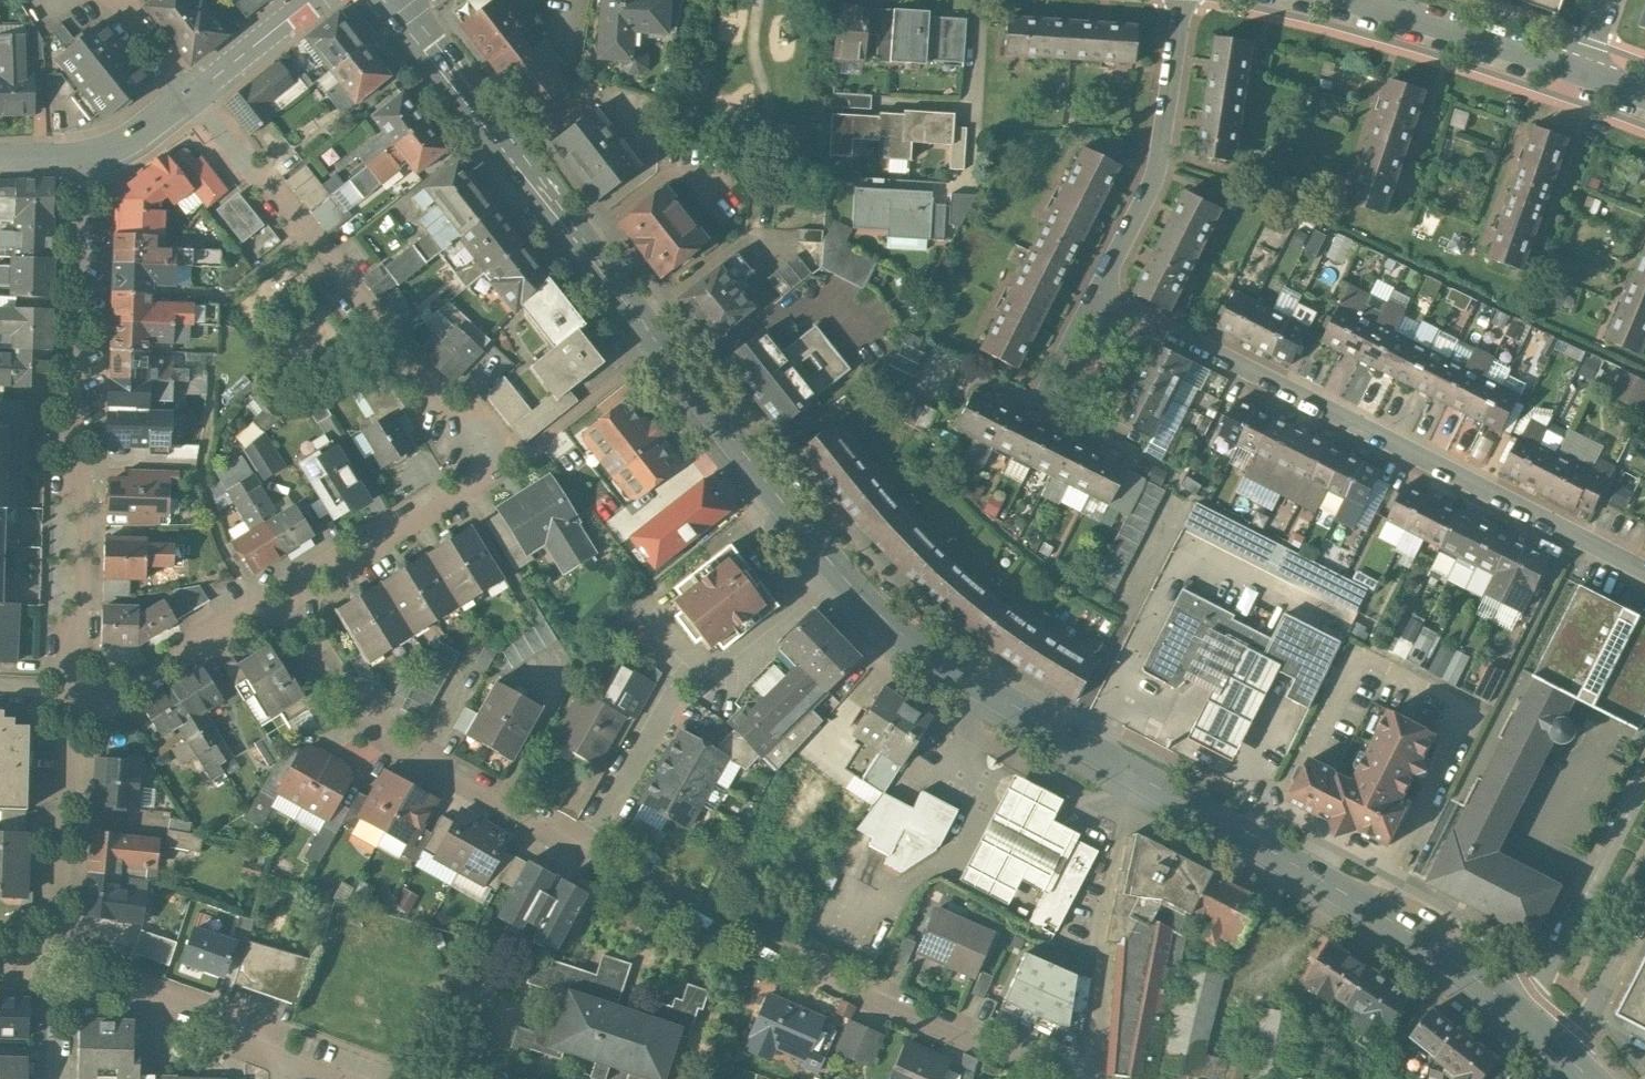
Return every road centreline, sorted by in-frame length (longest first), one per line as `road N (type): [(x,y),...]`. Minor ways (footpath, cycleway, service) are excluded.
road 1 (secondary): [(392,0),(837,569),(934,658),(1147,781)]
road 2 (residential): [(1067,1078),(730,928),(407,746),(338,692),(279,599)]
road 3 (residential): [(193,94),(385,345),(500,462),(279,599)]
road 4 (residential): [(70,726),(95,159)]
road 5 (residential): [(1147,318),(1644,569)]
road 6 (secondary): [(1147,781),(1346,888),(1525,1018)]
road 7 (residential): [(78,978),(375,1078)]
road 8 (residential): [(1183,0),(1159,165),(1095,294)]
road 9 (residential): [(1087,1078),(1099,931),(1121,829),(1147,781)]
road 10 (residential): [(1095,294),(1042,393),(1093,418),(1147,318)]
road 11 (residential): [(1644,791),(1525,1018)]
road 12 (residential): [(279,599),(70,726)]
road 13 (tertiary): [(1355,0),(1452,24),(1582,72)]
road 14 (residential): [(60,954),(70,726)]
road 15 (residential): [(1570,1057),(1644,915)]
road 16 (residential): [(193,94),(311,0)]

